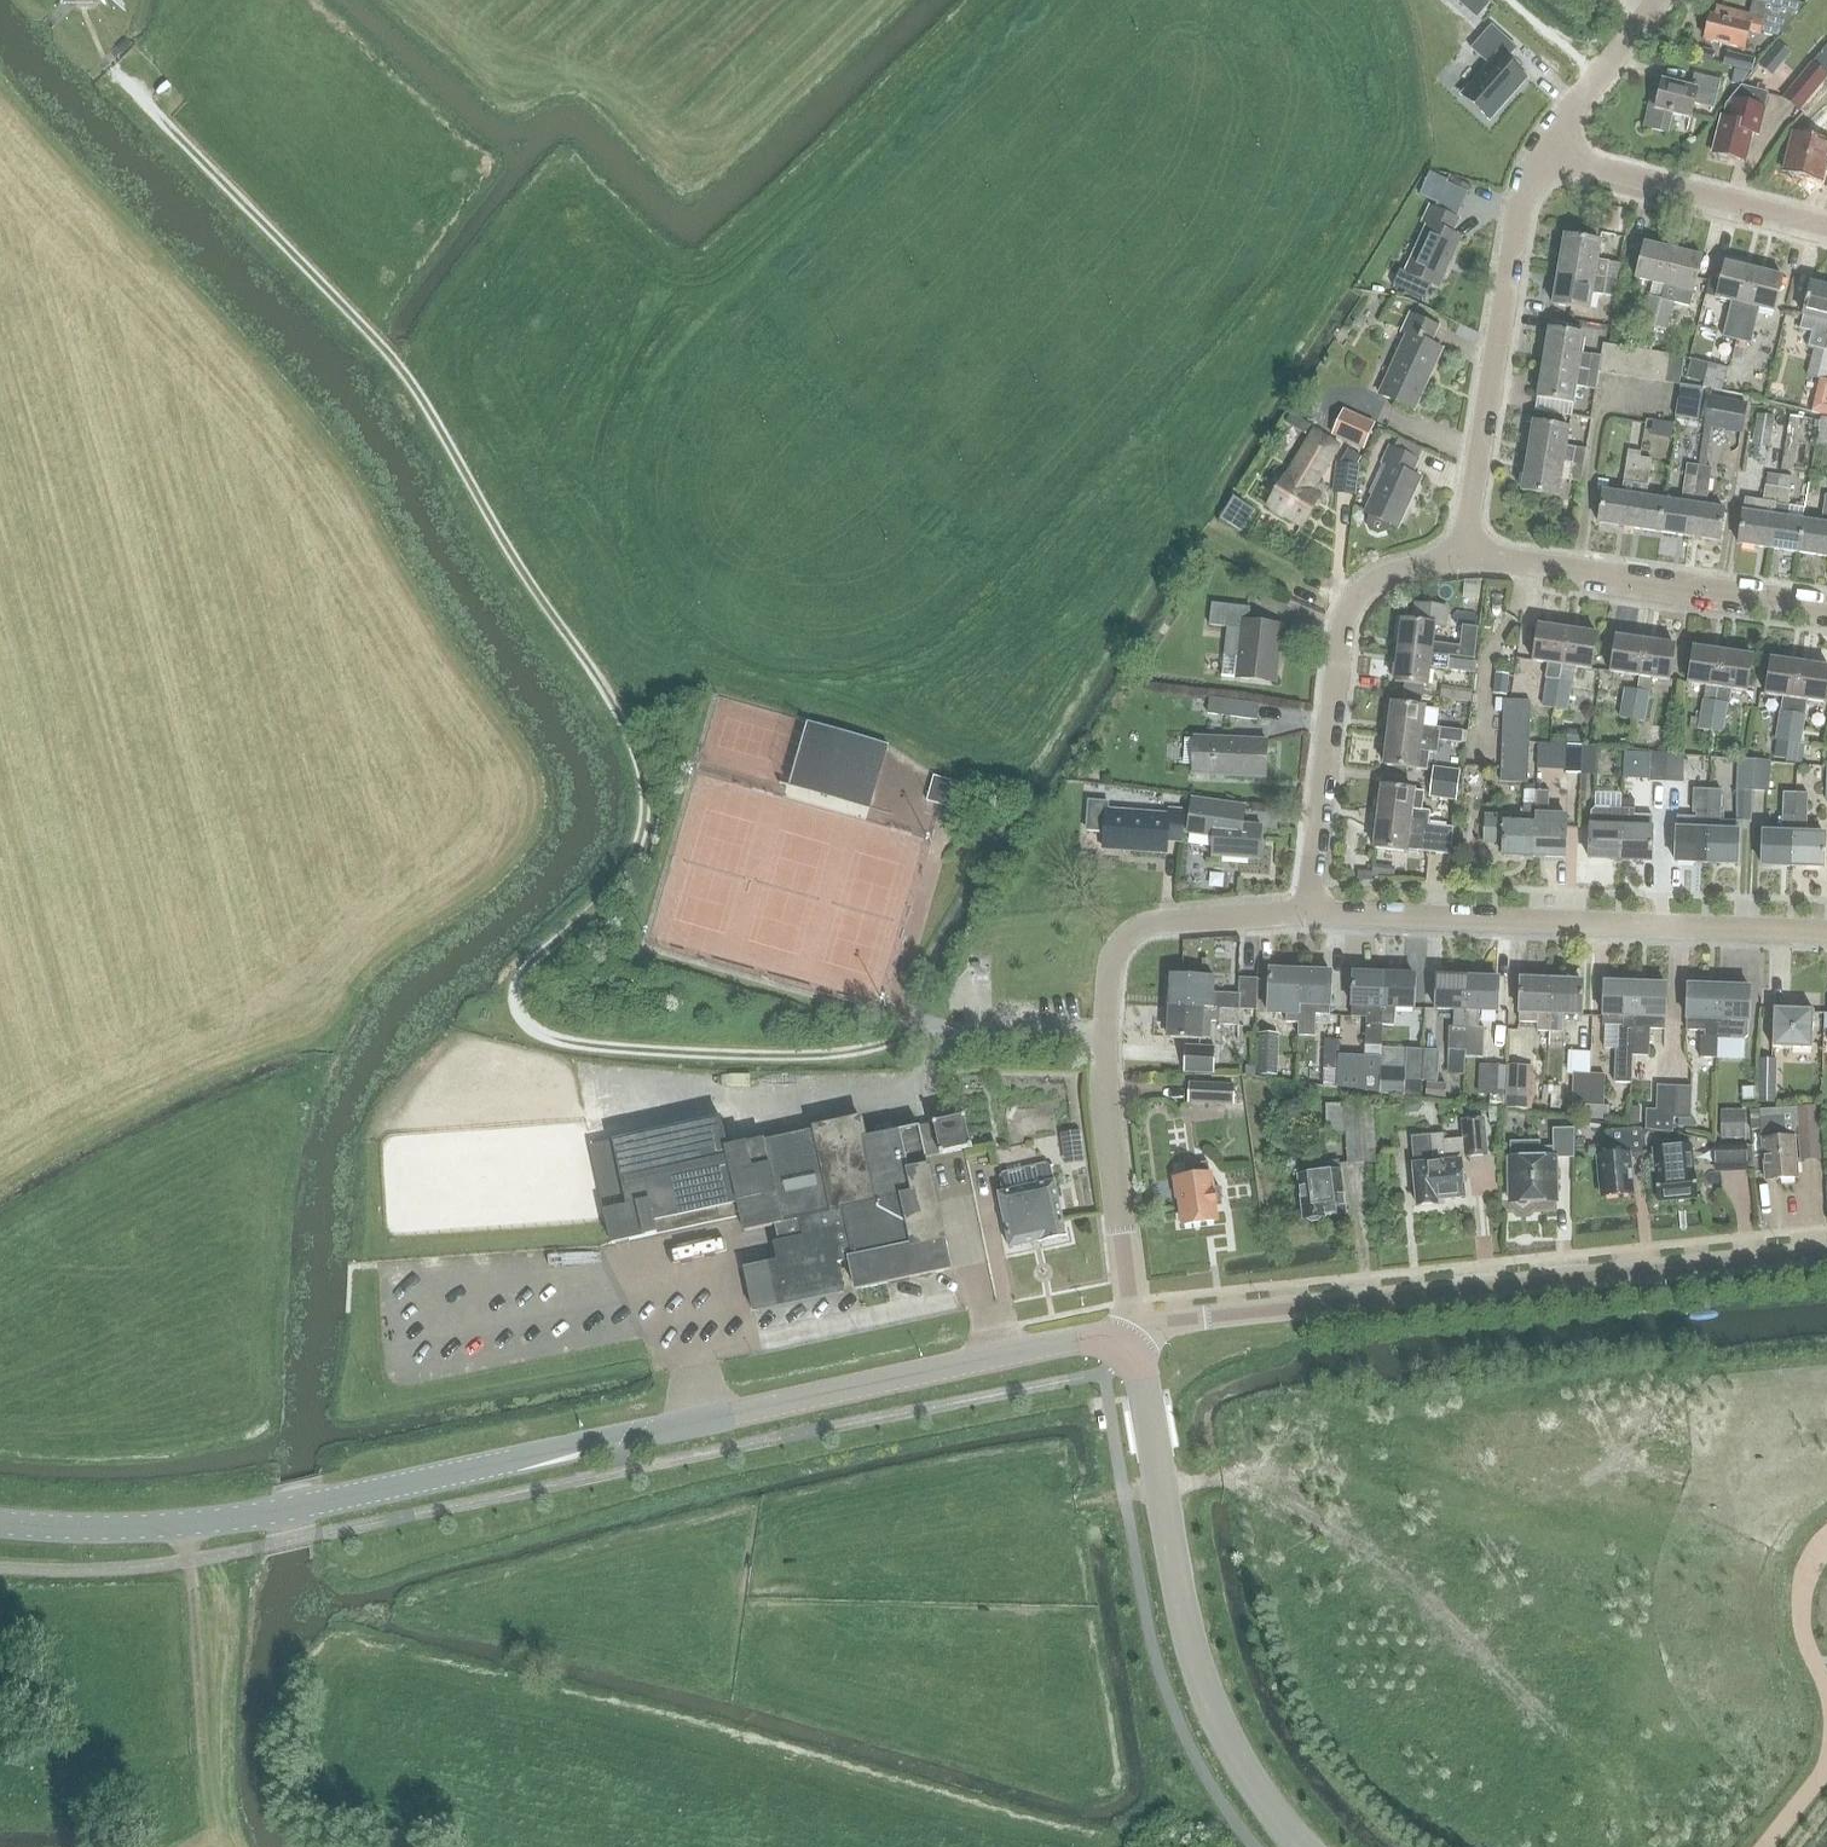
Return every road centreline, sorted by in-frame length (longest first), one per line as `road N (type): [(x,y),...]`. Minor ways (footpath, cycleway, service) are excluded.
road 1 (track): [(887,1023),(877,1042),(856,1051),(676,1053),(554,1035),(517,1008),(516,988),(528,969),(632,846),(645,804),(642,758),(415,388),(308,265),(111,67)]
road 2 (tertiary): [(0,1523),(129,1527),(270,1513),(580,1441),(1074,1341),(1122,1349)]
road 3 (unclassified): [(1134,1327),(1826,1252)]
road 4 (residential): [(1134,1327),(1106,1099),(1114,956),(1138,927),(1155,921),(1307,914)]
road 5 (tertiary): [(1304,1846),(1247,1773),(1211,1704),(1184,1614),(1142,1376),(1122,1349)]
road 6 (residential): [(1826,931),(1307,914)]
road 7 (residential): [(1307,914),(1347,620),(1382,579),(1462,559)]
road 8 (residential): [(1462,559),(1520,218),(1546,153)]
road 9 (residential): [(1826,605),(1462,559)]
road 10 (residential): [(1826,224),(1546,153)]
road 11 (track): [(1354,605),(1137,501)]
road 12 (track): [(203,1750),(186,1524)]
road 13 (residential): [(1546,153),(1659,0)]

